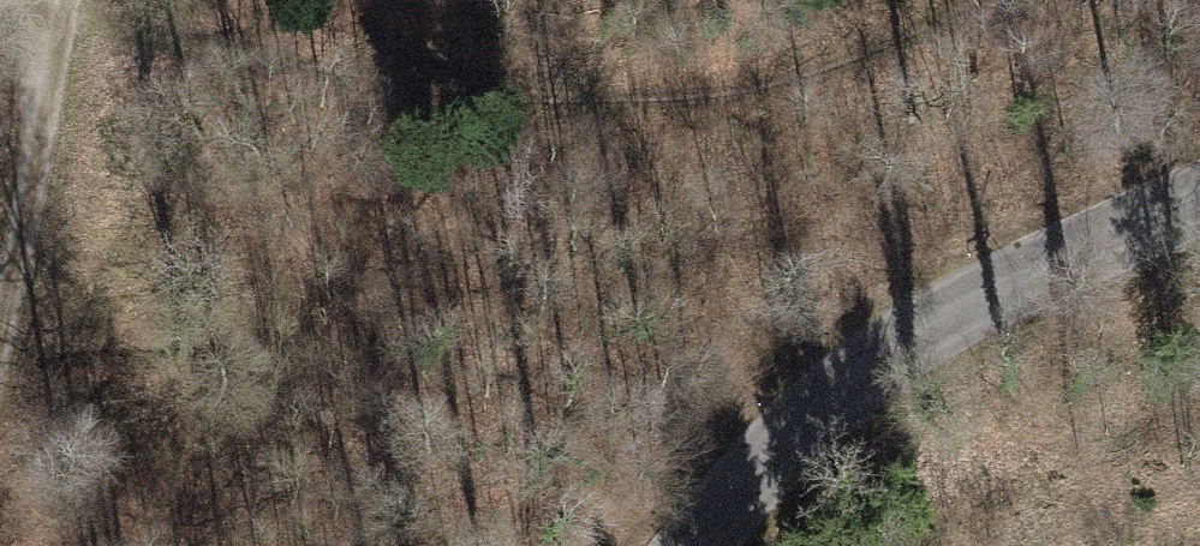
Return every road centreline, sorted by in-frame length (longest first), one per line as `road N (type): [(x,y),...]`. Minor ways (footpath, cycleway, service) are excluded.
road 1 (track): [(61,15),(444,88),(617,99),(799,83),(983,0)]
road 2 (tertiary): [(701,545),(765,459),(1009,270),(1199,201)]
road 3 (track): [(0,382),(24,302),(29,150),(61,15)]

